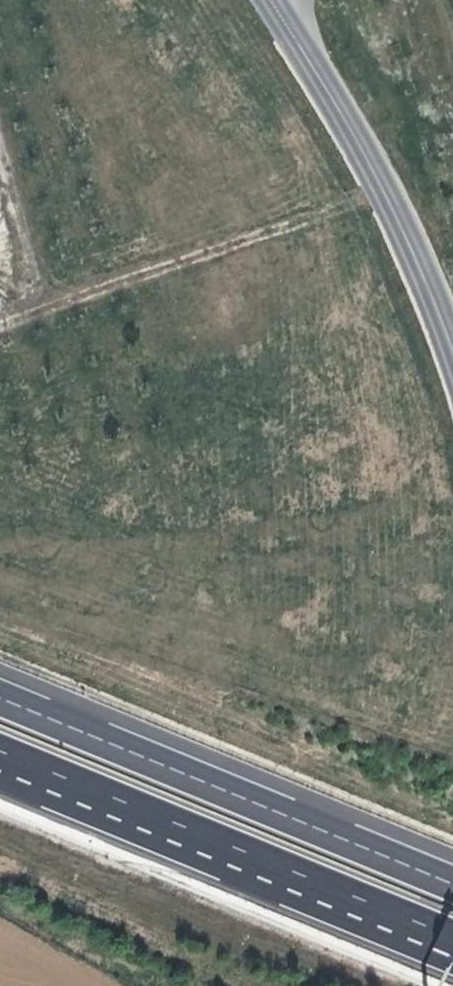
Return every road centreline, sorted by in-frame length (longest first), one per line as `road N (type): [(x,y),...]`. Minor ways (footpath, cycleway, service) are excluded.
road 1 (motorway): [(452,881),(0,696)]
road 2 (motorway): [(0,752),(448,937)]
road 3 (track): [(384,190),(0,317)]
road 4 (tertiary): [(272,0),(367,155),(452,353)]

